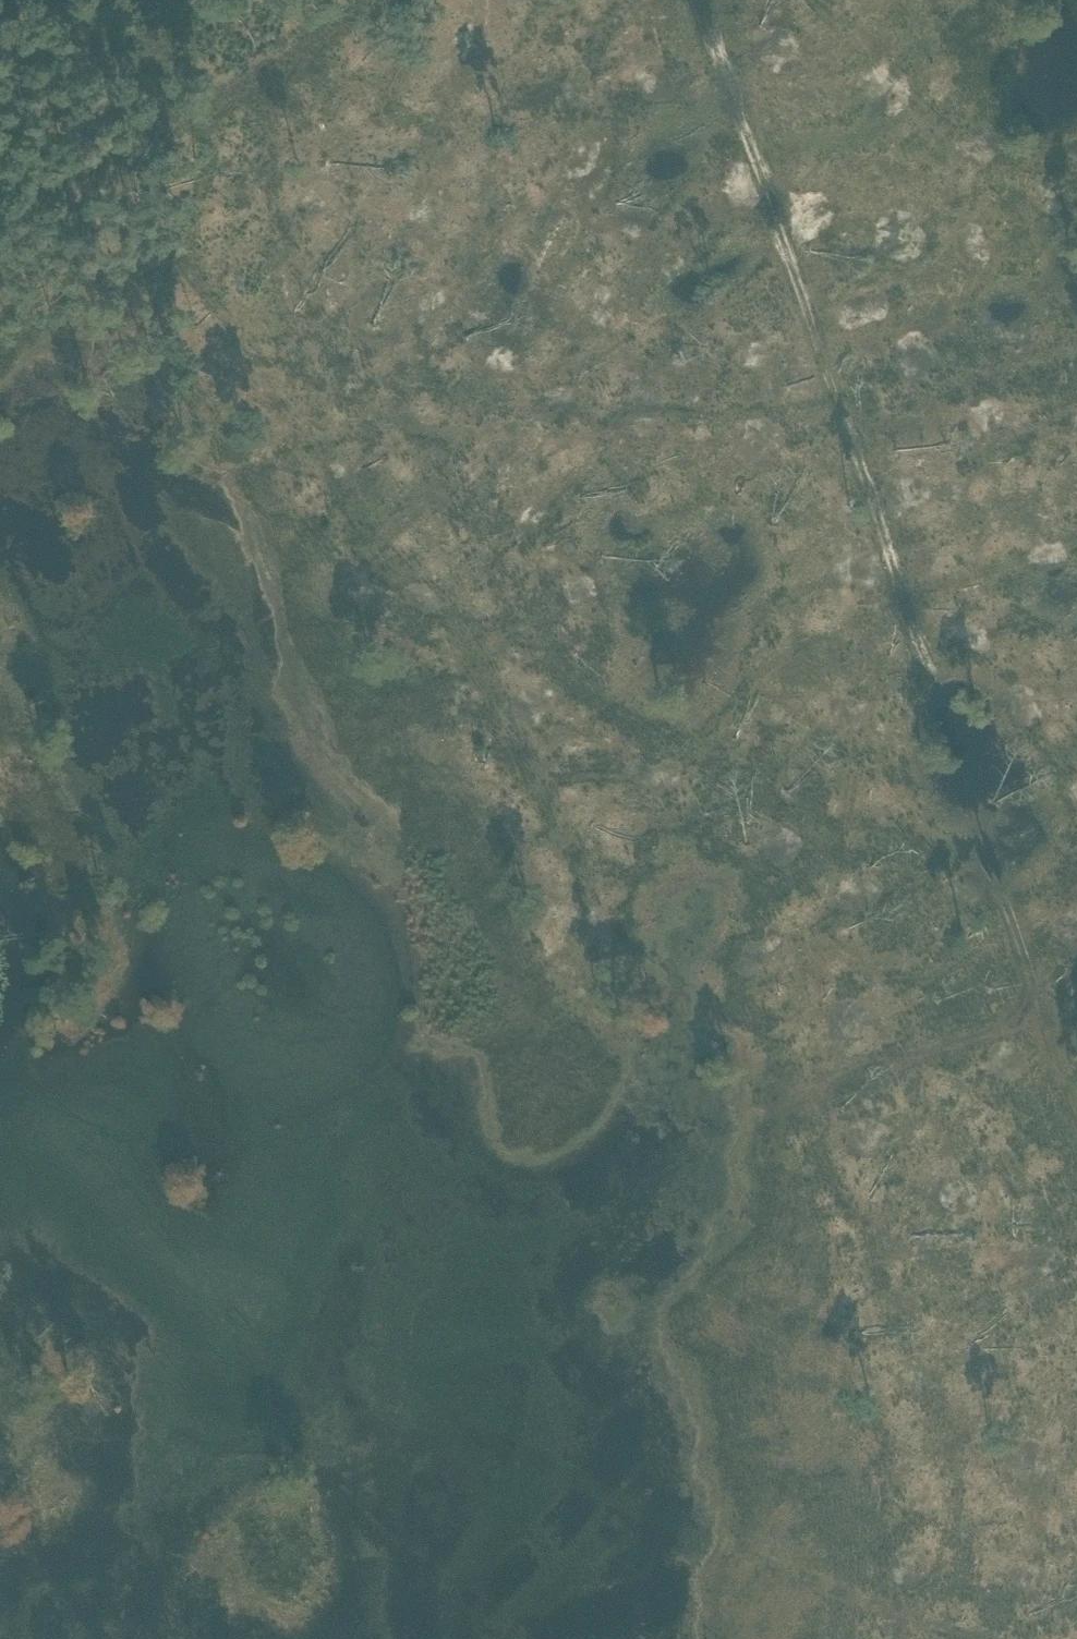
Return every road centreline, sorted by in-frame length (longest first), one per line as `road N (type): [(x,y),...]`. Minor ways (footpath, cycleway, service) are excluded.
road 1 (track): [(699,0),(1037,1002)]

